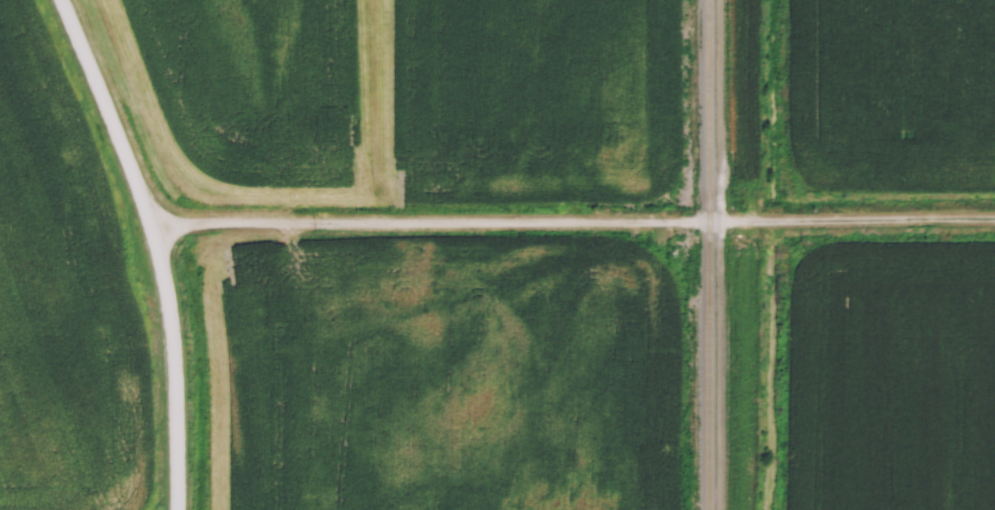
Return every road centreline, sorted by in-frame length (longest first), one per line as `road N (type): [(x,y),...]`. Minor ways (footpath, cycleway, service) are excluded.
road 1 (residential): [(153,229),(690,223)]
road 2 (tertiary): [(60,0),(164,261),(175,327),(178,509)]
road 3 (residential): [(690,223),(994,221)]

